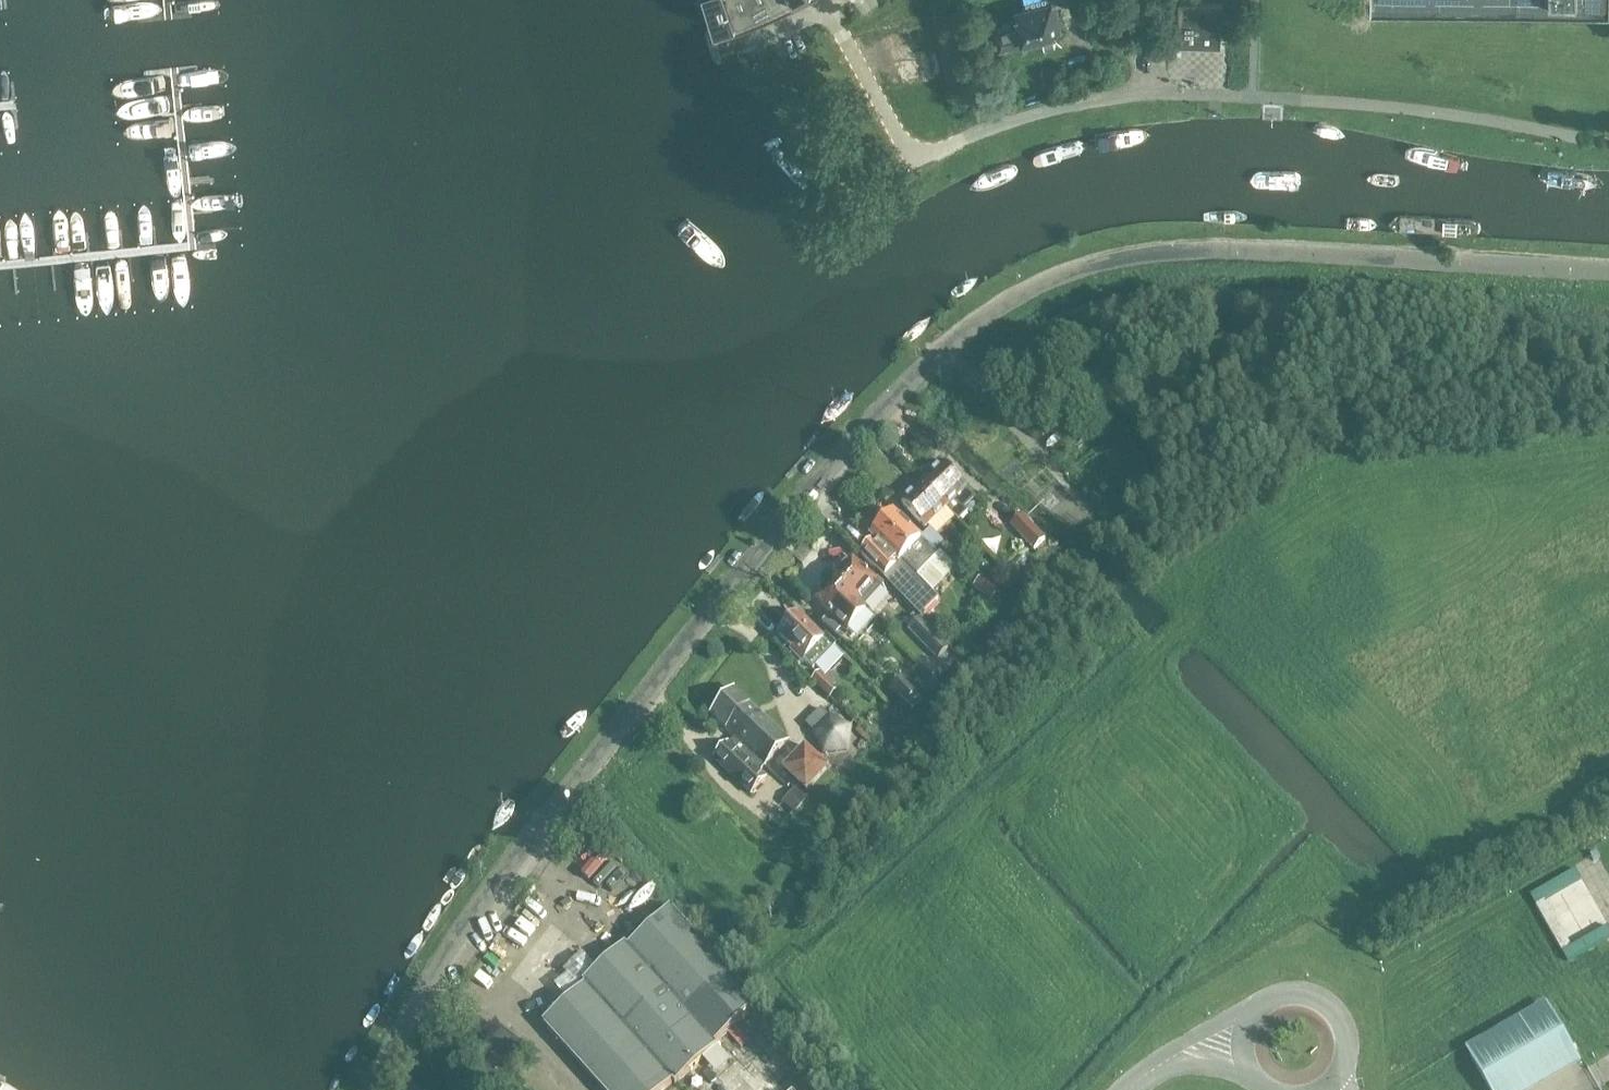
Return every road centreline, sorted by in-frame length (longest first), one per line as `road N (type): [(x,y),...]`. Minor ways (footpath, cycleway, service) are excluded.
road 1 (unclassified): [(1608,275),(1275,254),(1125,258),(999,310),(925,374),(737,583),(436,978),(374,1089)]
road 2 (unclassified): [(830,2),(896,127),(918,144),(951,142),(1045,109),(1147,94),(1254,97)]

